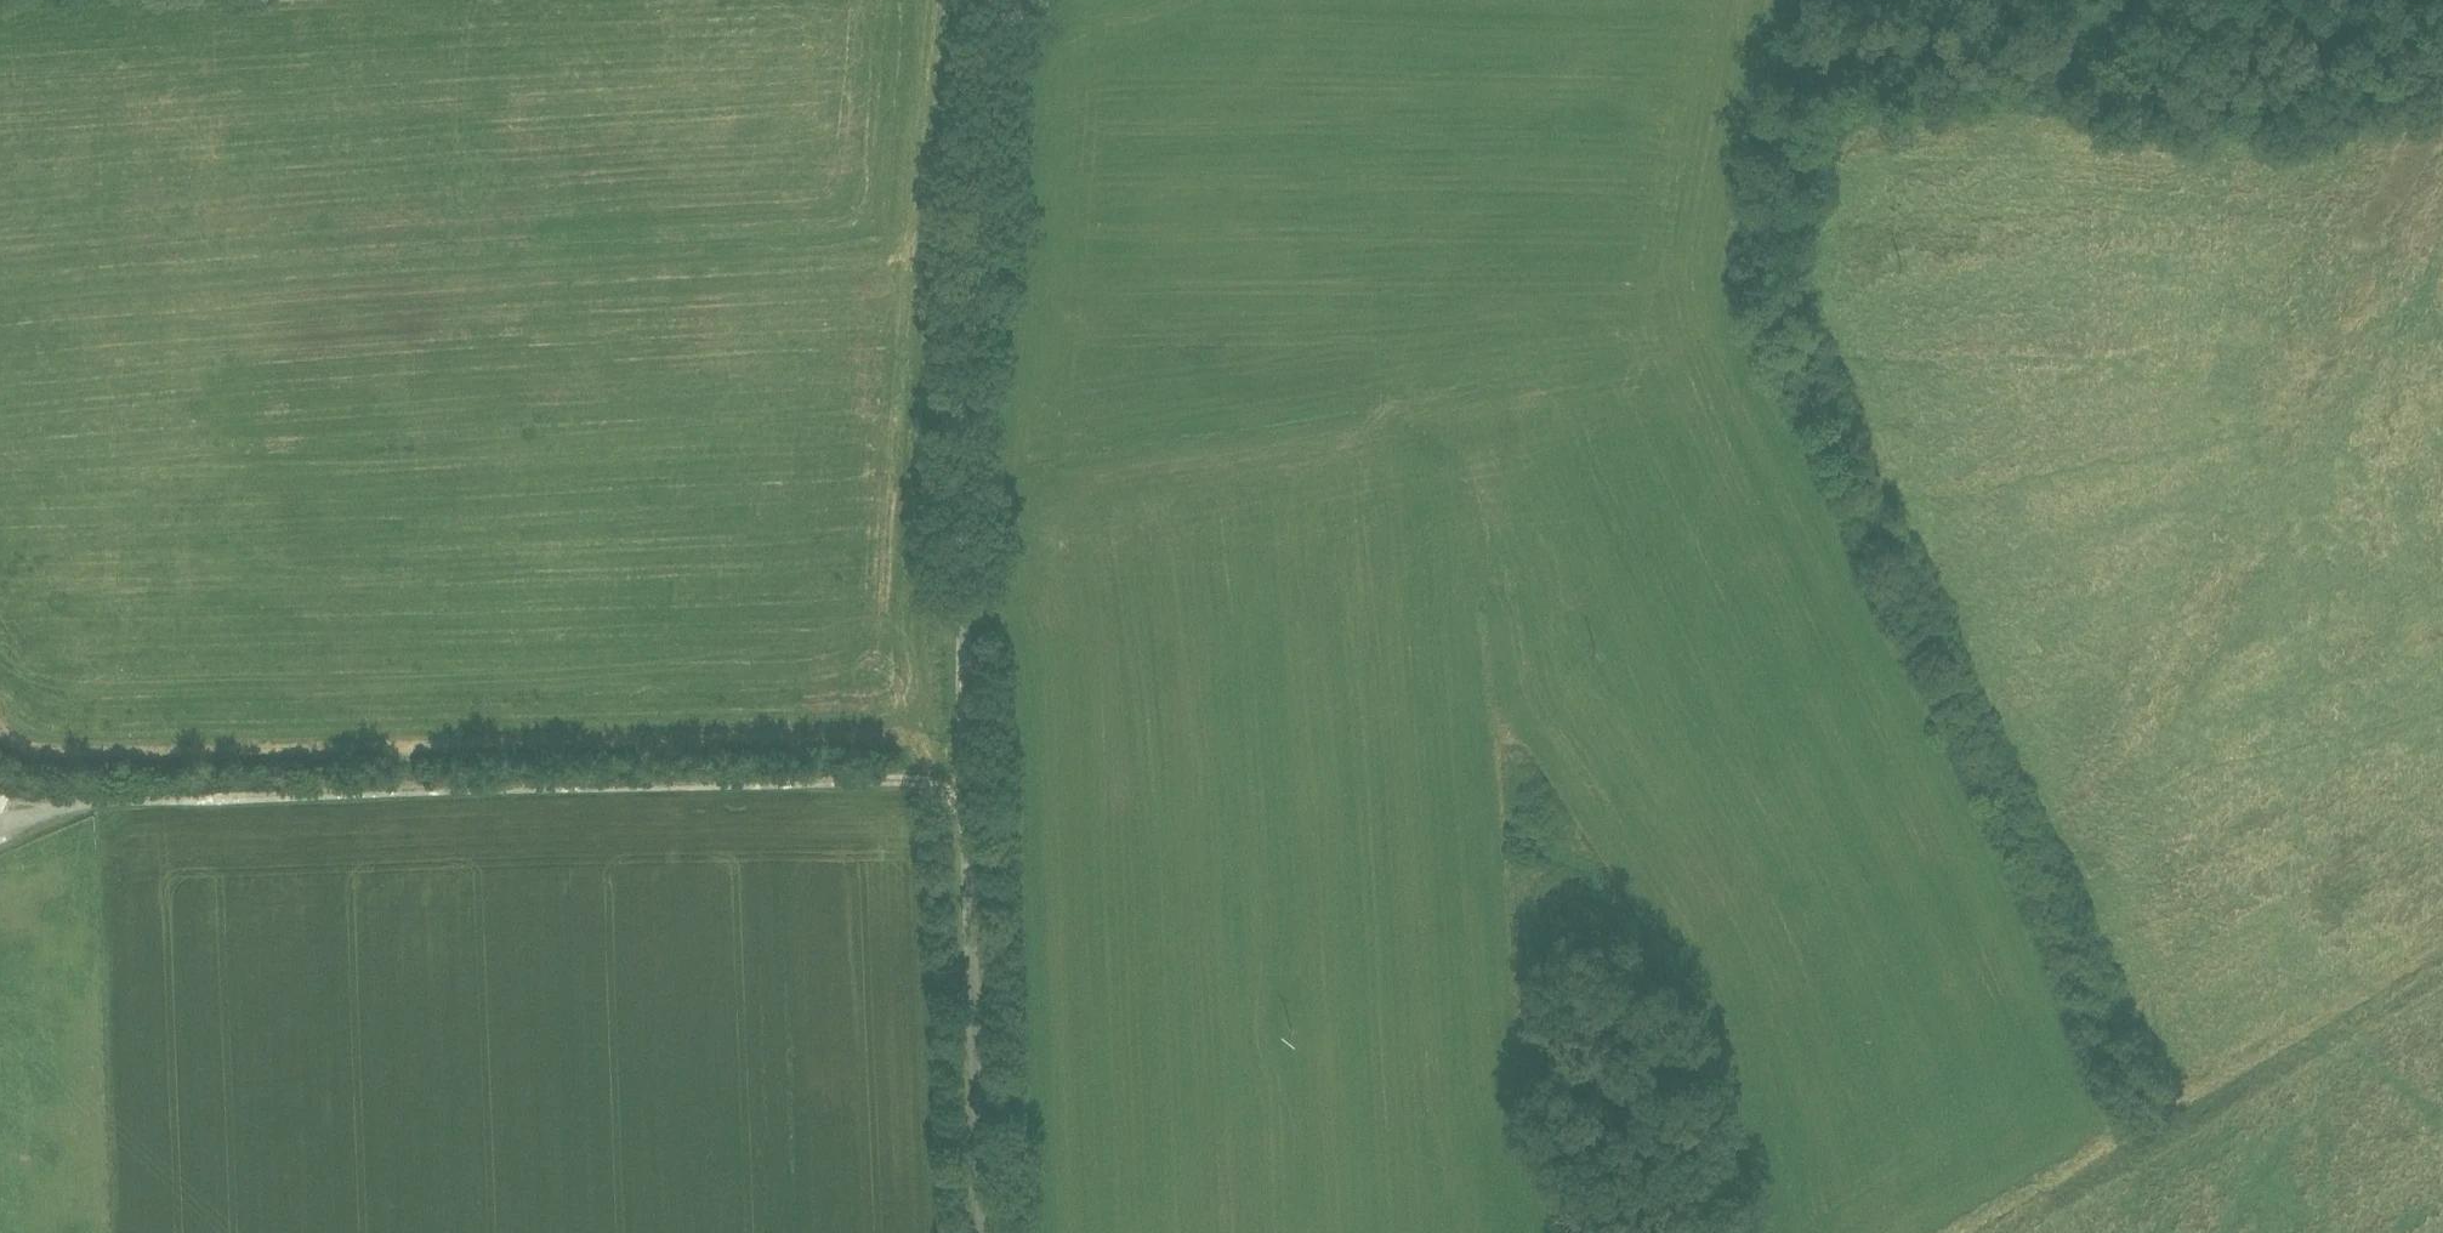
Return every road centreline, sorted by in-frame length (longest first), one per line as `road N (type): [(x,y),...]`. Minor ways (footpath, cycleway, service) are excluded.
road 1 (residential): [(991,1232),(972,838),(970,454),(975,171),(997,0)]

